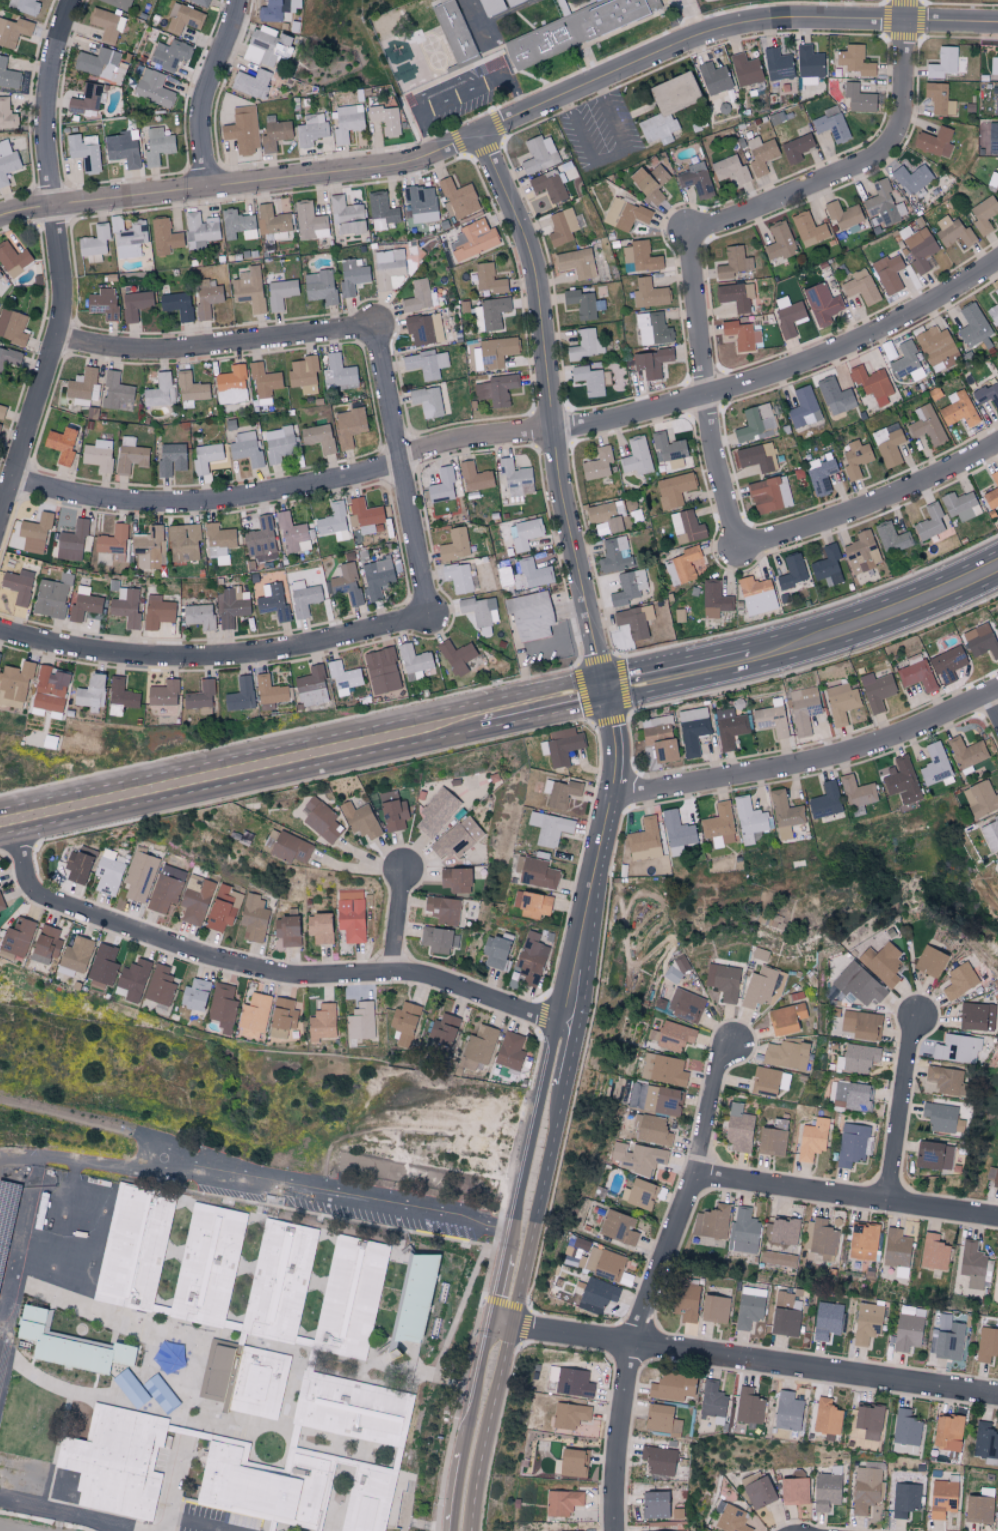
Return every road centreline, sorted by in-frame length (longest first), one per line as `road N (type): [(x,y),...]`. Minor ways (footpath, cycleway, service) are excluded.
road 1 (secondary): [(606,691),(577,682),(0,812)]
road 2 (residential): [(17,832),(37,889),(229,963),(293,977),(431,975),(568,1024)]
road 3 (tertiary): [(480,135),(521,225),(544,317),(559,474),(606,691)]
road 4 (residential): [(13,477),(189,504),(397,462),(448,438),(553,429)]
road 5 (residential): [(74,0),(46,120),(60,294),(0,519)]
road 6 (residential): [(721,1041),(697,1175),(635,1344),(613,1469),(613,1530)]
road 7 (secondary): [(0,835),(481,730)]
road 8 (residential): [(0,221),(411,168),(480,135)]
road 9 (residential): [(515,1327),(997,1396)]
road 10 (residential): [(553,429),(745,385),(817,359),(997,261)]
road 11 (residential): [(0,631),(127,657),(202,659),(265,654),(403,623),(420,607)]
road 12 (residential): [(616,792),(655,793),(834,759),(909,735),(997,691)]
road 13 (residential): [(697,235),(883,150),(903,113),(905,22)]
road 14 (residential): [(53,336),(151,352),(357,330),(370,338)]
road 15 (residential): [(697,235),(691,250),(711,452),(738,539),(748,544)]
road 16 (residential): [(697,1175),(997,1218)]
road 17 (residential): [(702,37),(790,20),(997,24)]
road 18 (residential): [(370,338),(420,607)]
road 19 (residential): [(748,544),(903,489),(997,442)]
road 20 (secondary): [(747,660),(882,618),(997,566)]
road 21 (secondary): [(515,1327),(566,1085)]
road 22 (secondary): [(616,784),(568,1024)]
road 23 (secondary): [(568,1024),(551,1046),(508,1255)]
road 24 (secondary): [(493,1323),(452,1530)]
road 25 (secondary): [(475,1530),(515,1327)]
road 26 (residential): [(236,0),(199,118),(205,192)]
road 27 (residential): [(918,1017),(892,1203)]
road 28 (secondary): [(606,691),(747,660)]
road 29 (secondary): [(481,730),(582,710),(606,691)]

